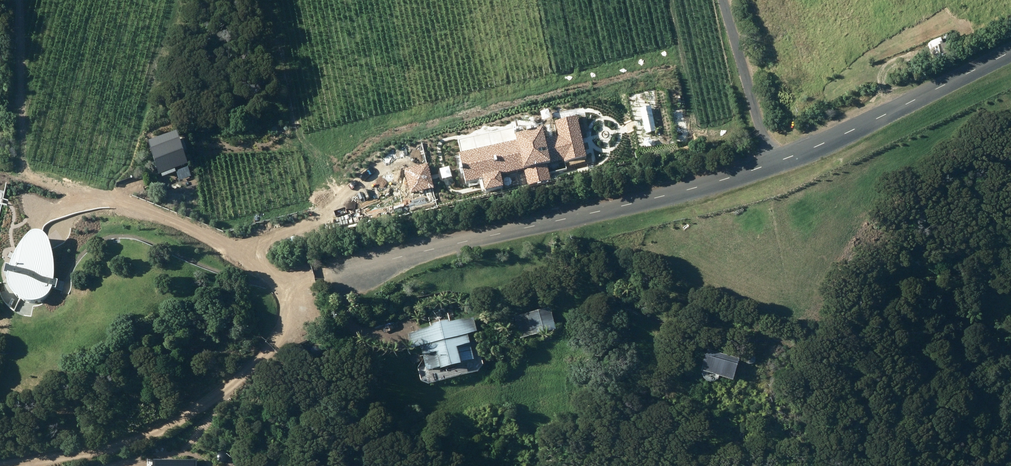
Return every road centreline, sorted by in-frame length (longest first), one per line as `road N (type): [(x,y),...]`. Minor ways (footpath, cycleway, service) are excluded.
road 1 (unclassified): [(1010,52),(771,164),(362,268)]
road 2 (track): [(237,252),(758,122)]
road 3 (track): [(19,0),(23,165),(134,208)]

